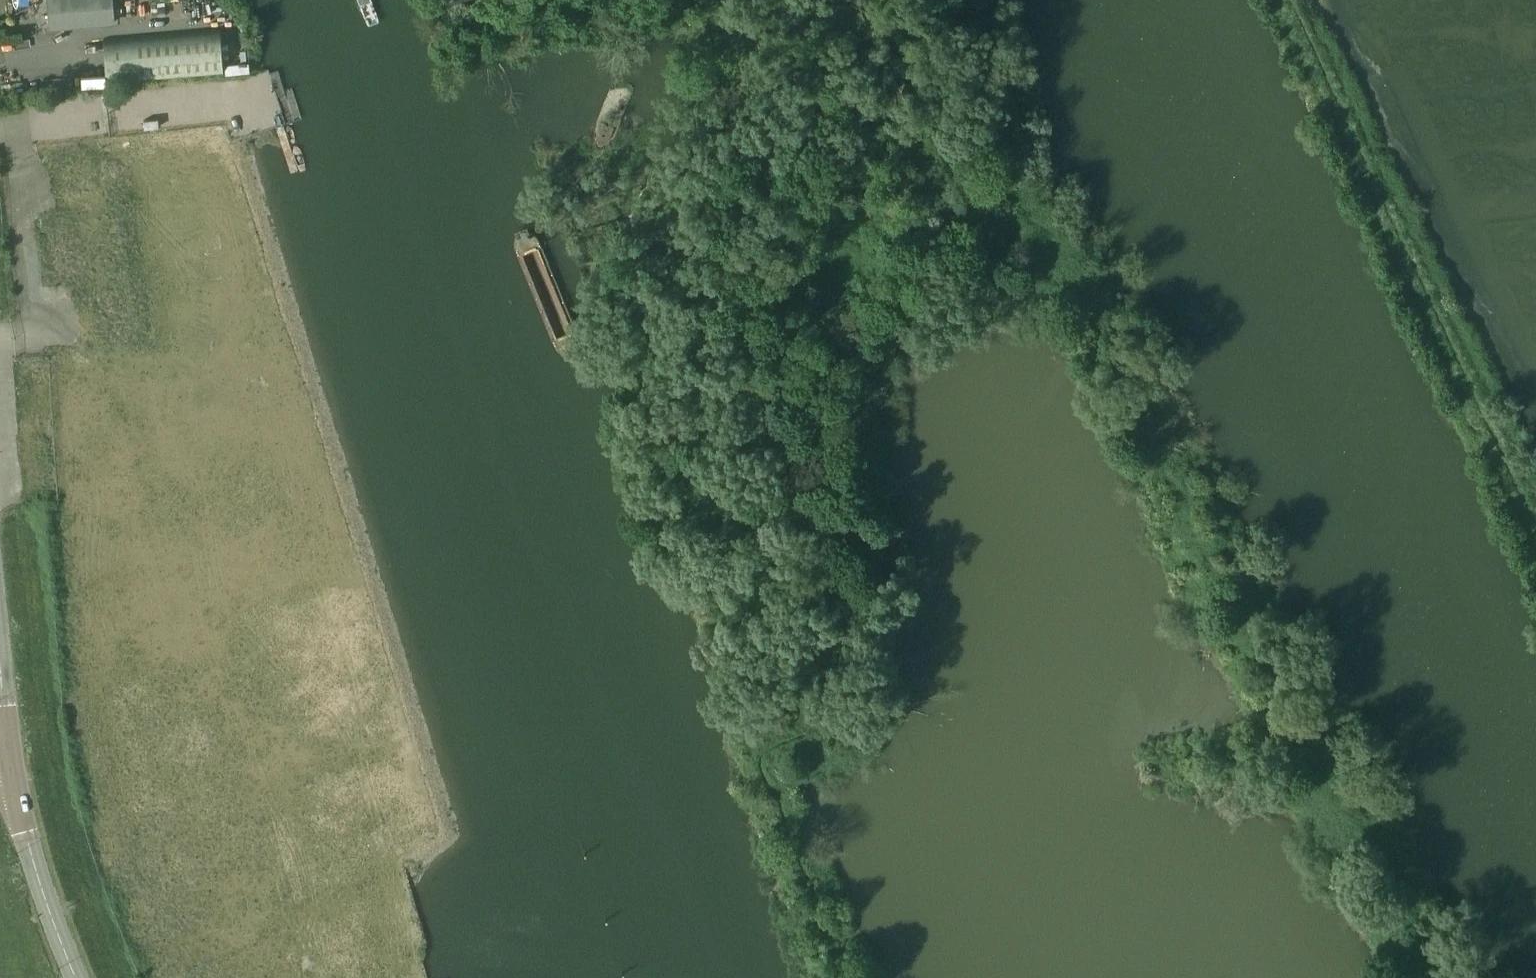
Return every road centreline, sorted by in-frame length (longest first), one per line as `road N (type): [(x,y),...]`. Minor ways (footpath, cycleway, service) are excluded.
road 1 (secondary): [(77,977),(25,843),(13,784)]

